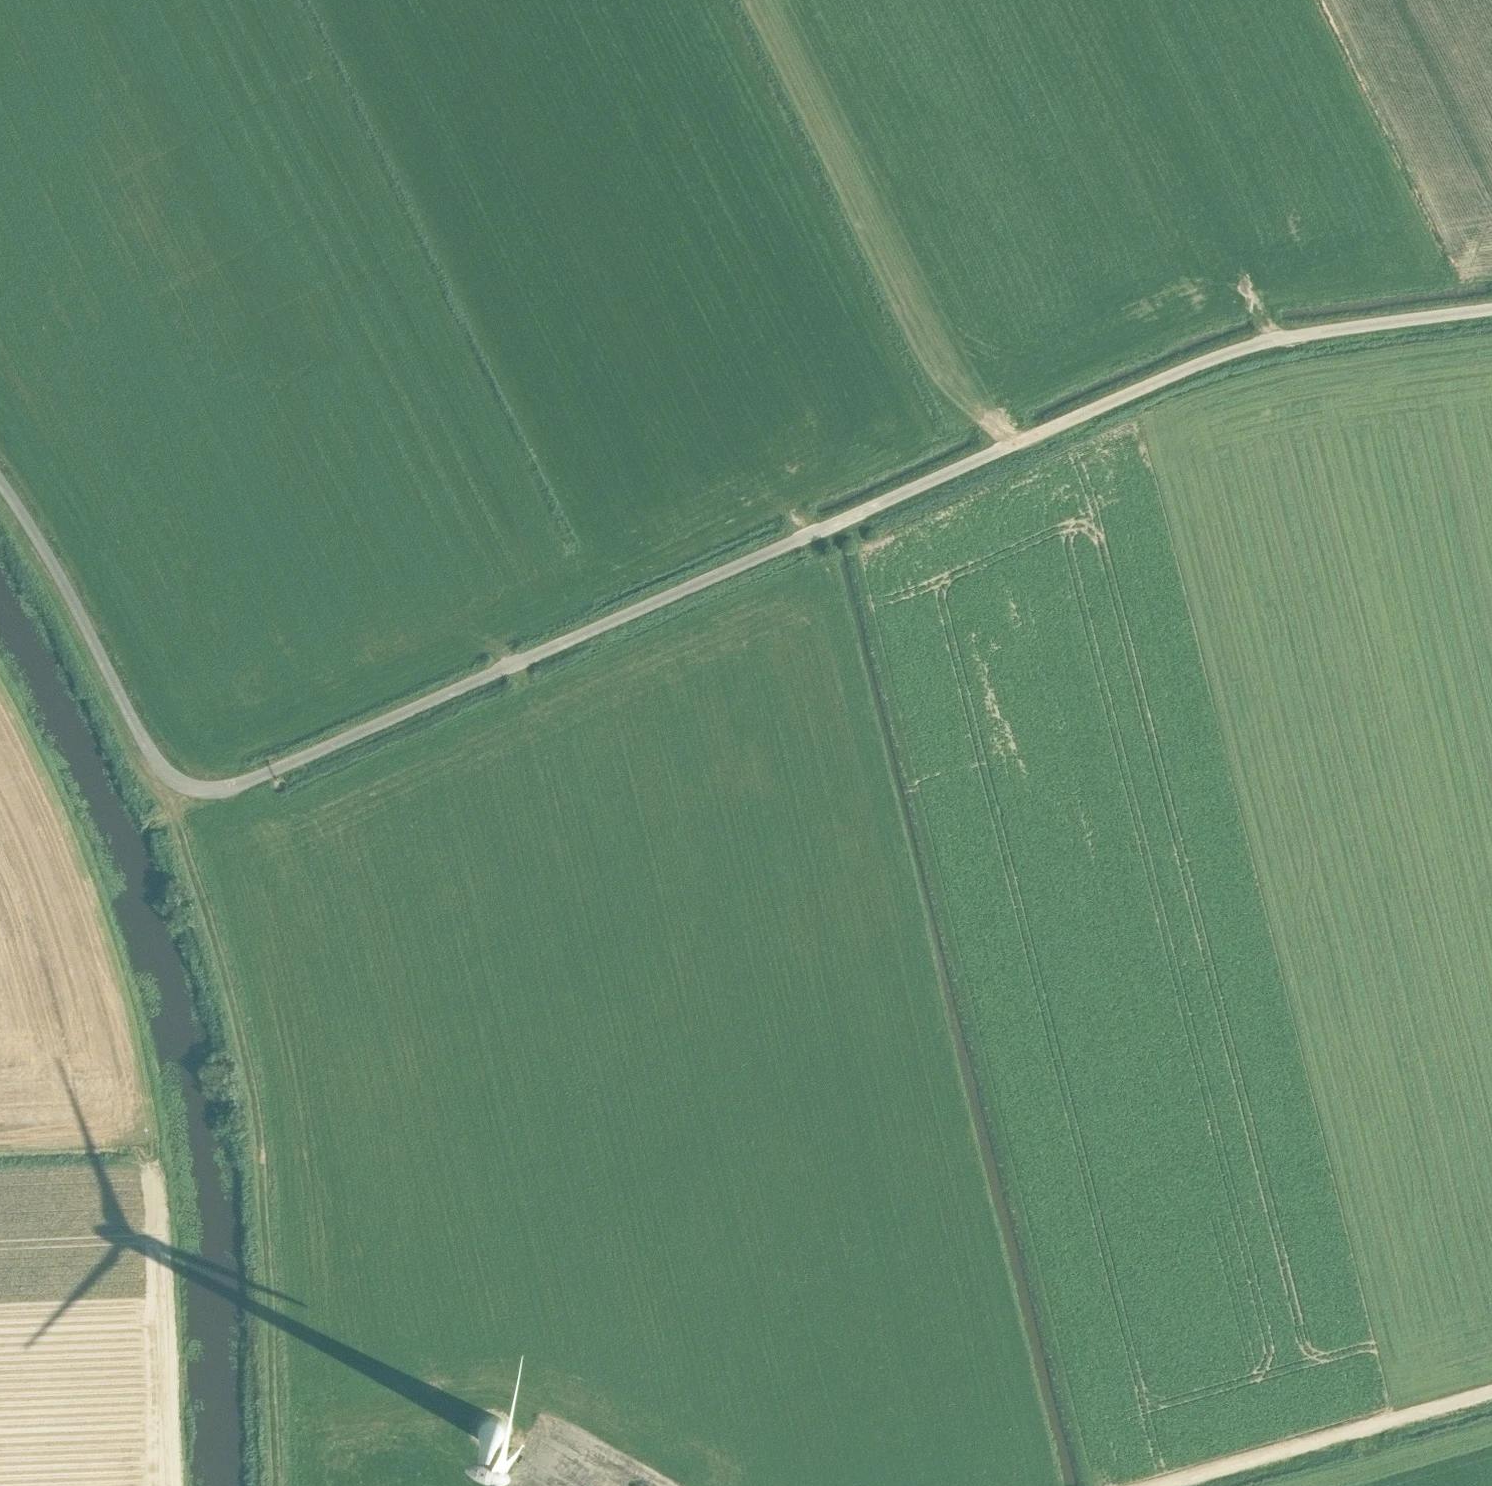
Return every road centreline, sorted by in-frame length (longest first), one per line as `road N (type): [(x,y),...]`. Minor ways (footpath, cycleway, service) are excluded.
road 1 (track): [(1269,339),(268,769)]
road 2 (unclassified): [(1491,310),(1269,339)]

